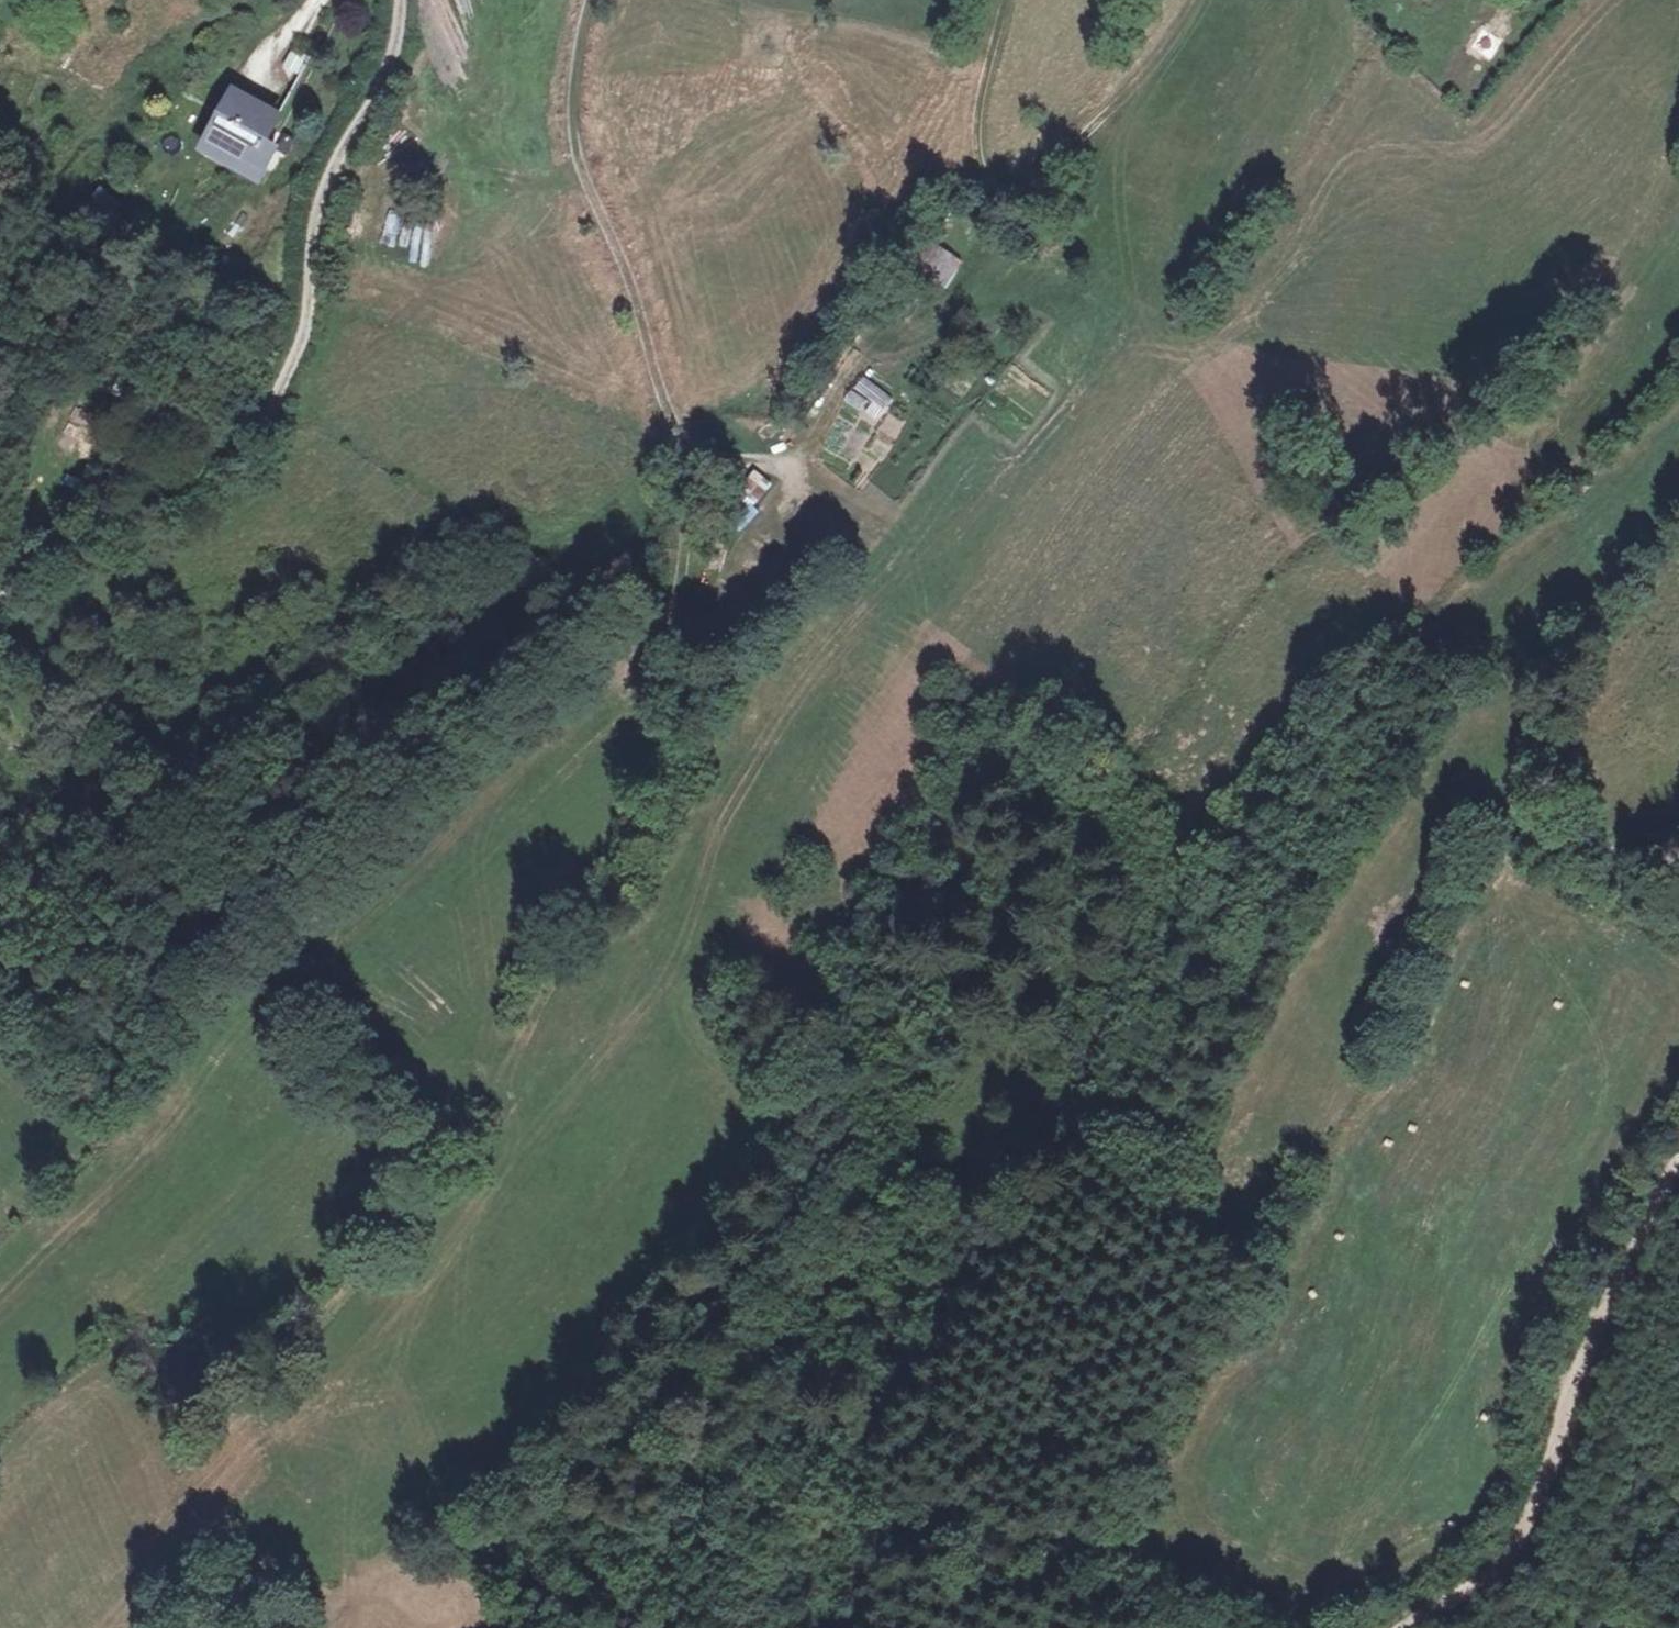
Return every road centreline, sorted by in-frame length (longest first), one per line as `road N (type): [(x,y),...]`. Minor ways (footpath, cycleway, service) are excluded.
road 1 (track): [(589,0),(570,112),(577,154),(630,287),(680,483),(668,637),(621,820)]
road 2 (track): [(401,0),(391,59),(351,128),(318,214),(310,307),(296,355),(261,416),(219,460),(0,600)]
road 3 (track): [(1388,1627),(1444,1594),(1517,1519),(1584,1332),(1678,1147)]
road 4 (track): [(1678,832),(1596,844),(1528,821),(1522,759),(1555,679),(1678,501)]

